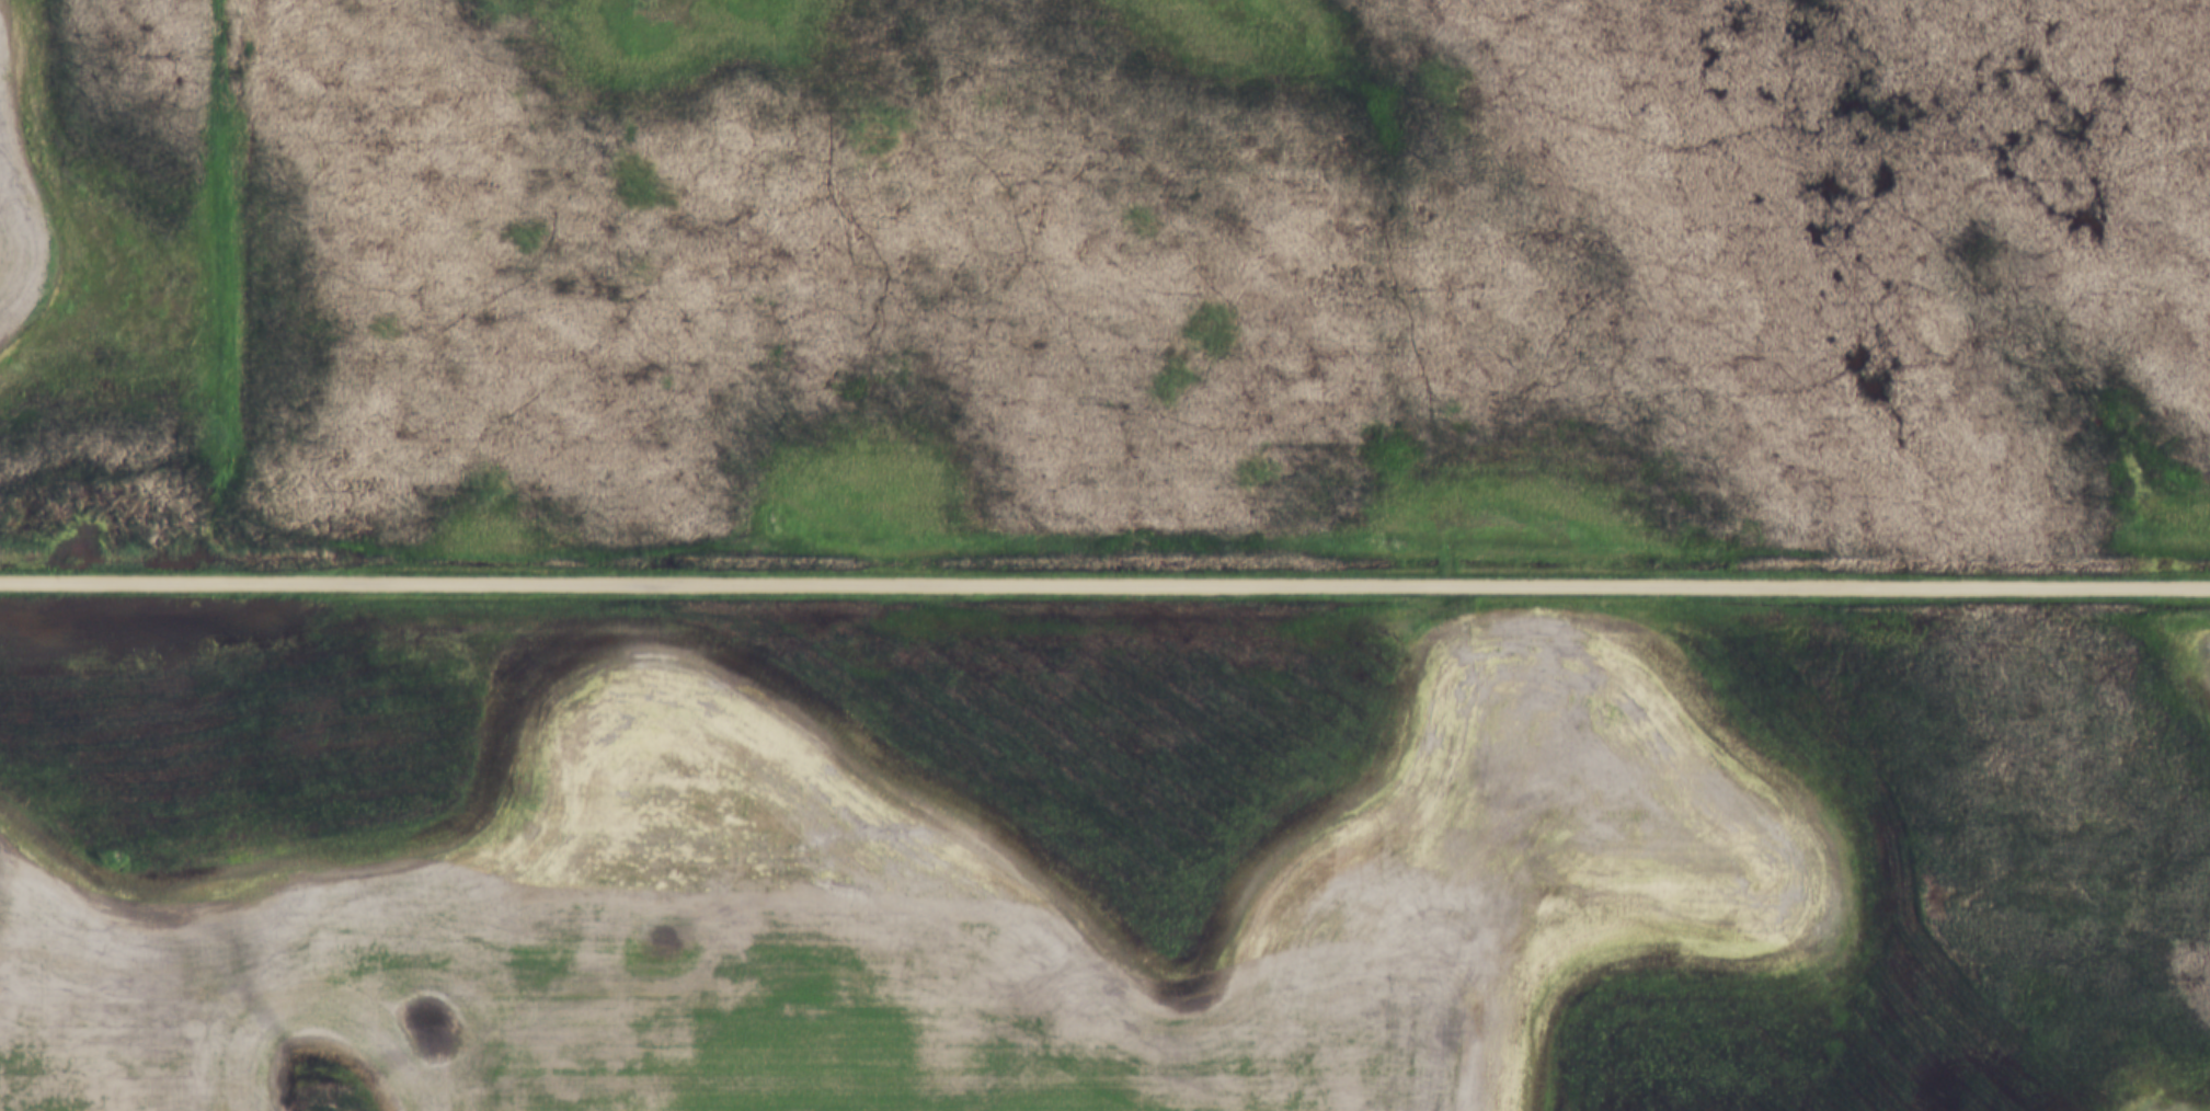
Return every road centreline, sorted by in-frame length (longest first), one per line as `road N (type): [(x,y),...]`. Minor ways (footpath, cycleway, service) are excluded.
road 1 (residential): [(0,584),(2209,590)]

